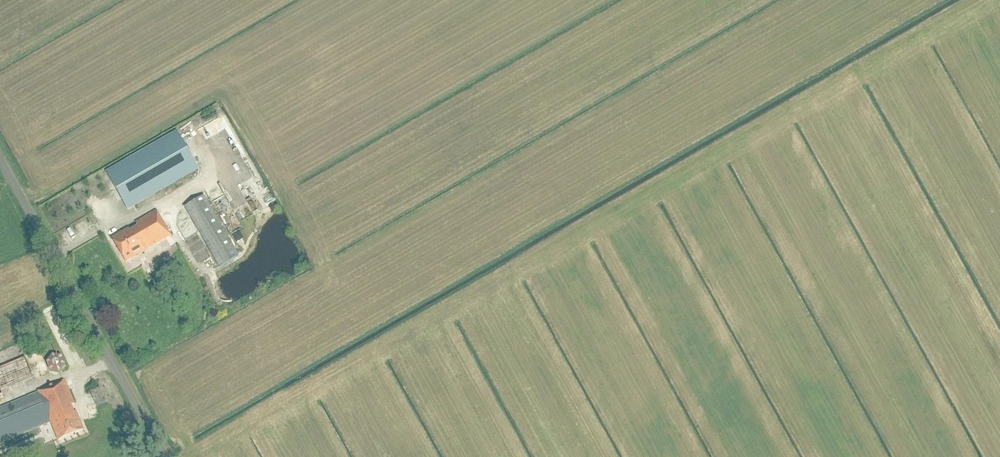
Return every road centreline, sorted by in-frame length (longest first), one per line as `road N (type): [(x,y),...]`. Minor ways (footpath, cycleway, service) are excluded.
road 1 (unclassified): [(164,456),(0,161)]

